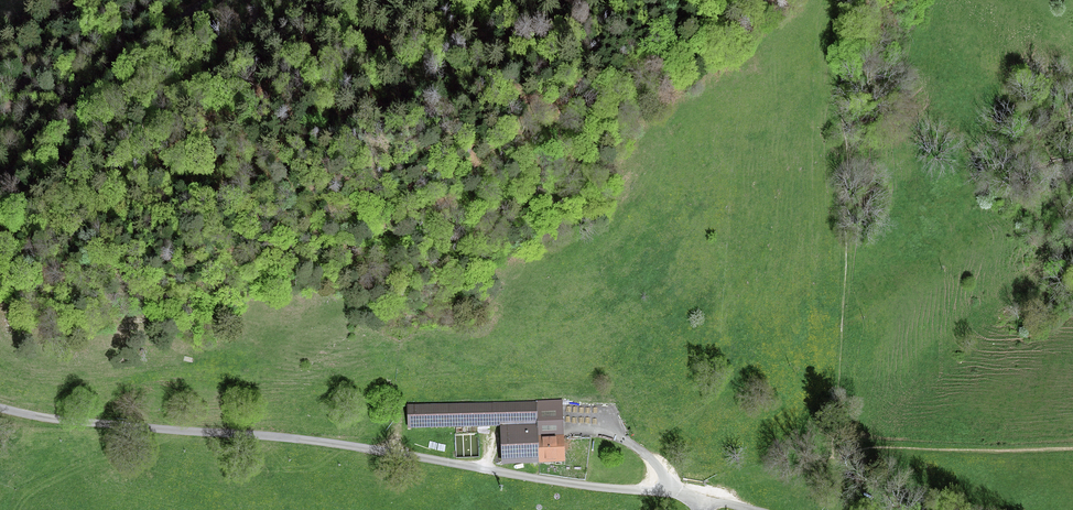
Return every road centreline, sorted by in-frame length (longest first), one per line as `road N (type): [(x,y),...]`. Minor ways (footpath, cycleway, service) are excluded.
road 1 (unclassified): [(0,409),(304,440),(702,499)]
road 2 (unclassified): [(207,0),(129,58),(0,181)]
road 3 (track): [(833,459),(869,449),(1072,449)]
road 4 (track): [(0,118),(76,0)]
road 5 (track): [(718,502),(730,483),(803,472),(833,459)]

